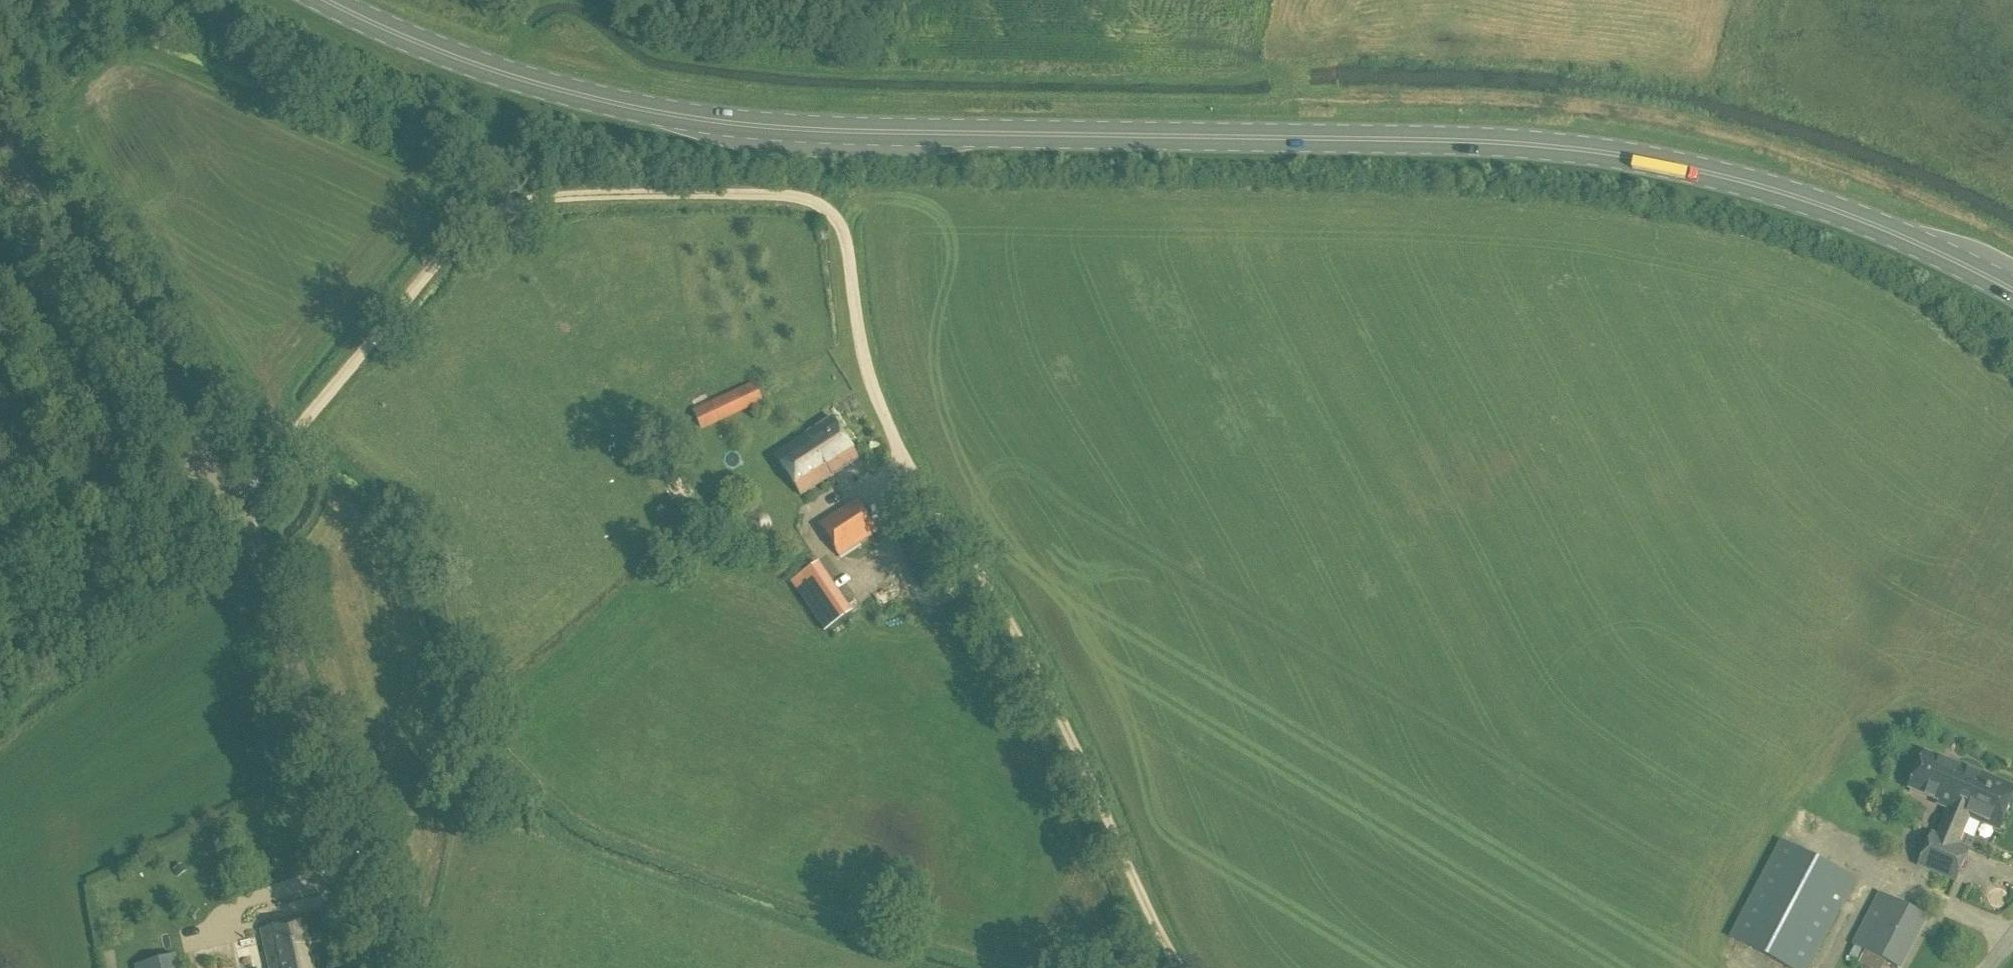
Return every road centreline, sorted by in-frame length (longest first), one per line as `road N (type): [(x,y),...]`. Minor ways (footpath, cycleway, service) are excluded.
road 1 (primary): [(2012,290),(1912,240),(1695,168),(1481,142),(820,131),(688,115),(488,68),(325,0)]
road 2 (track): [(229,496),(255,477),(456,244),(507,207),(790,194),(820,202),(837,217),(846,246),(857,343),(880,417),(1048,690),(1178,967)]
road 3 (secondary): [(391,967),(245,527),(0,146)]

